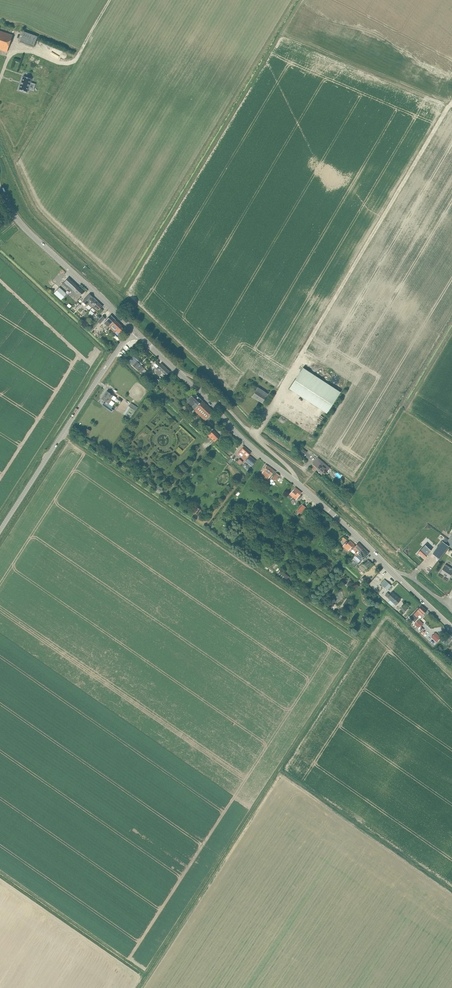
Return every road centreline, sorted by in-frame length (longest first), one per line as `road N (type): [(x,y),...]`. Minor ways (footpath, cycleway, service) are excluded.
road 1 (tertiary): [(0,533),(135,332)]
road 2 (tertiary): [(451,627),(295,481)]
road 3 (tertiary): [(135,332),(19,224),(0,189)]
road 4 (unclassified): [(295,481),(216,397),(178,373)]
road 5 (tertiary): [(295,481),(178,373)]

